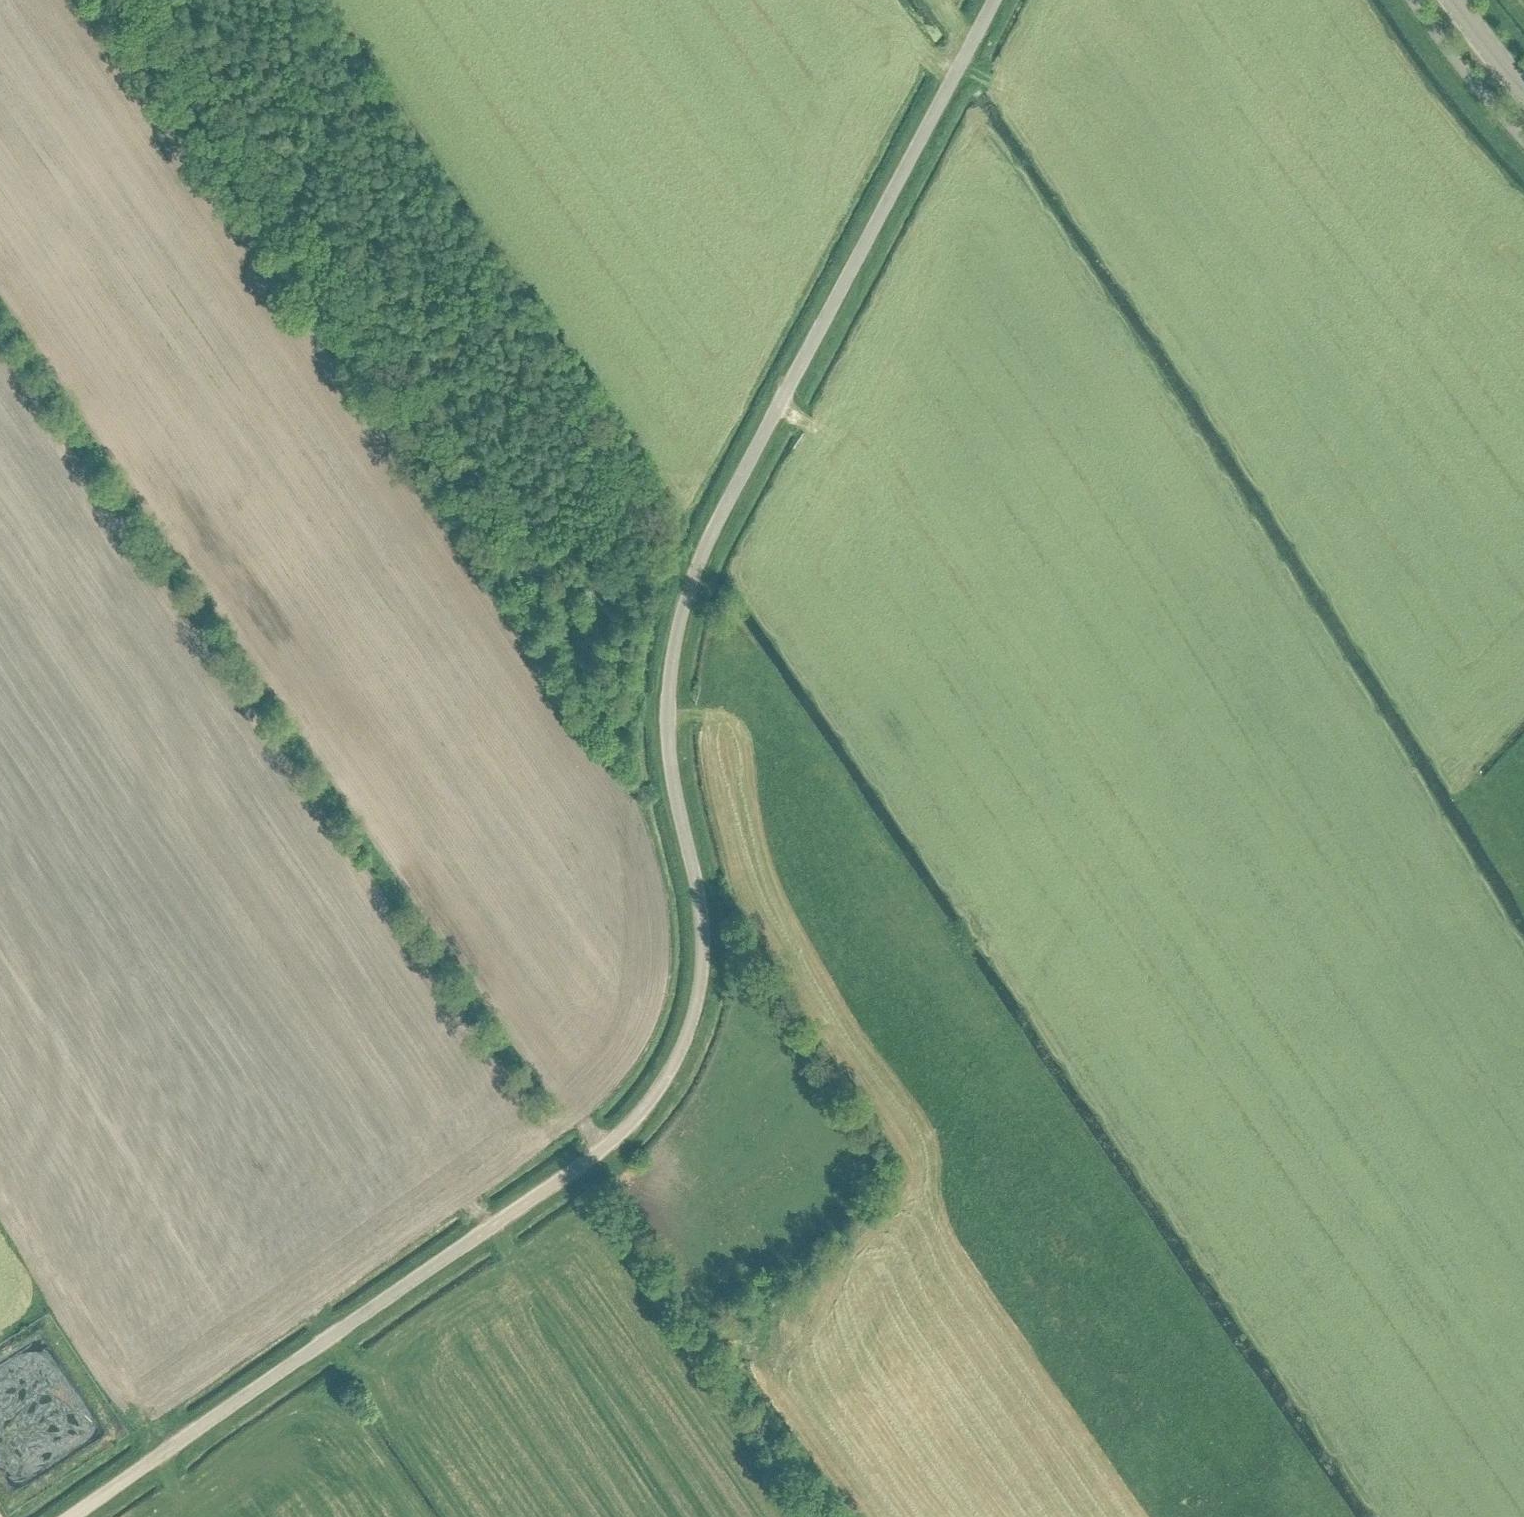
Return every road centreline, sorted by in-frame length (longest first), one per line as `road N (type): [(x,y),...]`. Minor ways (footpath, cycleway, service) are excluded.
road 1 (unclassified): [(63,1516),(608,1146),(669,1071),(696,1002),(705,925),(663,711),(675,635),(700,555),(992,0)]

